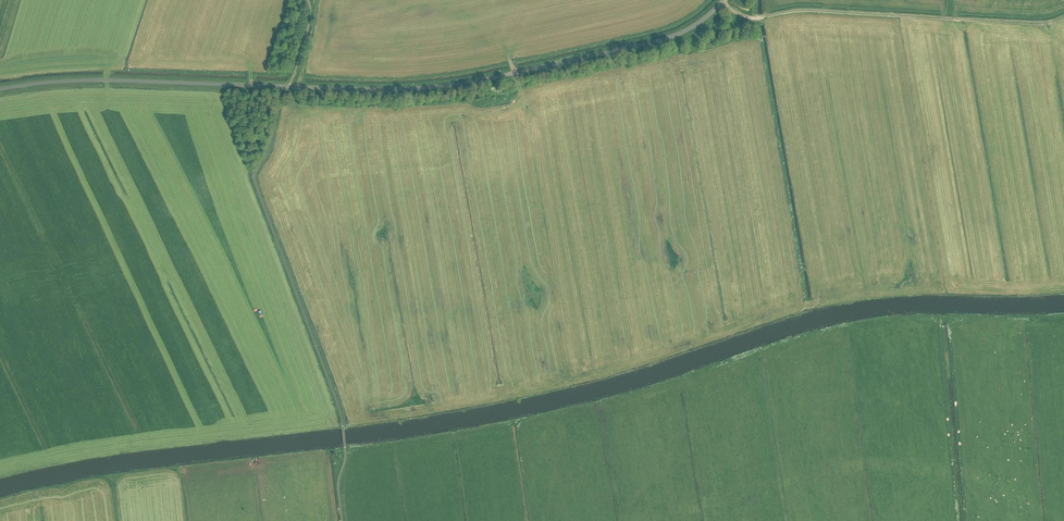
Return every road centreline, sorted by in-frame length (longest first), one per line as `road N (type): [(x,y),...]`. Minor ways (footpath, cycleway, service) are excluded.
road 1 (unclassified): [(0,89),(96,80),(438,86),(656,42),(689,29),(722,0)]

